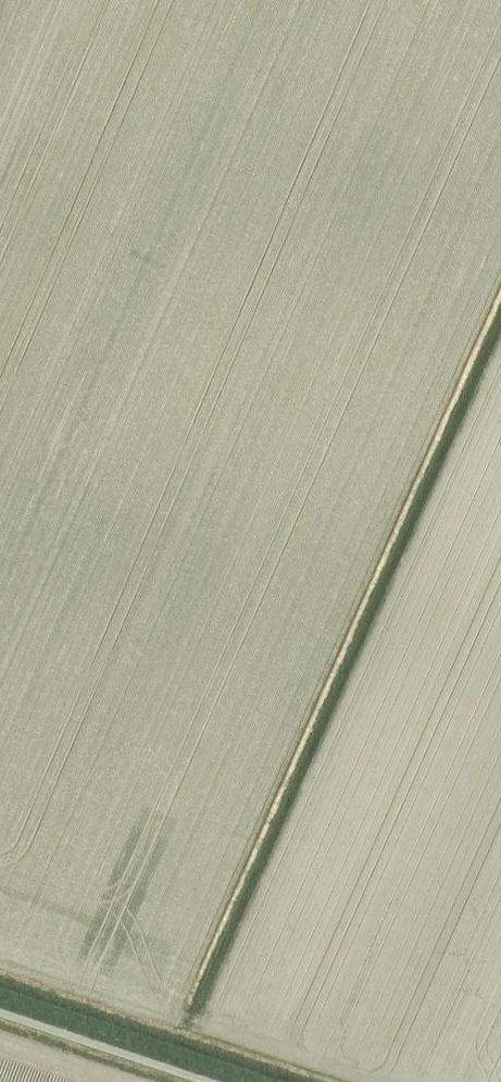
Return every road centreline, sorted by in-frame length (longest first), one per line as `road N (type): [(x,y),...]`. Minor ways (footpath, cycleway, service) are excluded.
road 1 (track): [(321,1081),(0,979)]

